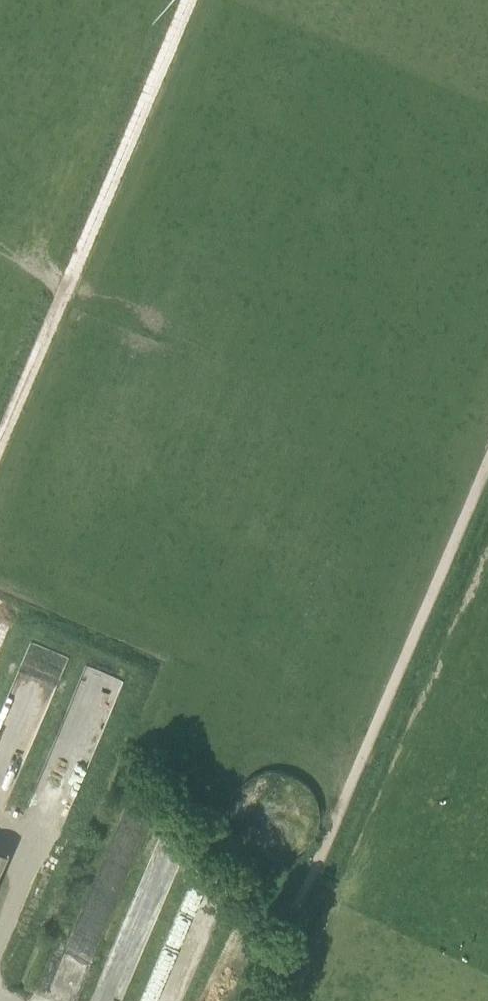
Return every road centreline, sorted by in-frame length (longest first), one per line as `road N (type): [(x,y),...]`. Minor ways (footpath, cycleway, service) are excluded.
road 1 (track): [(487,464),(256,1000)]

